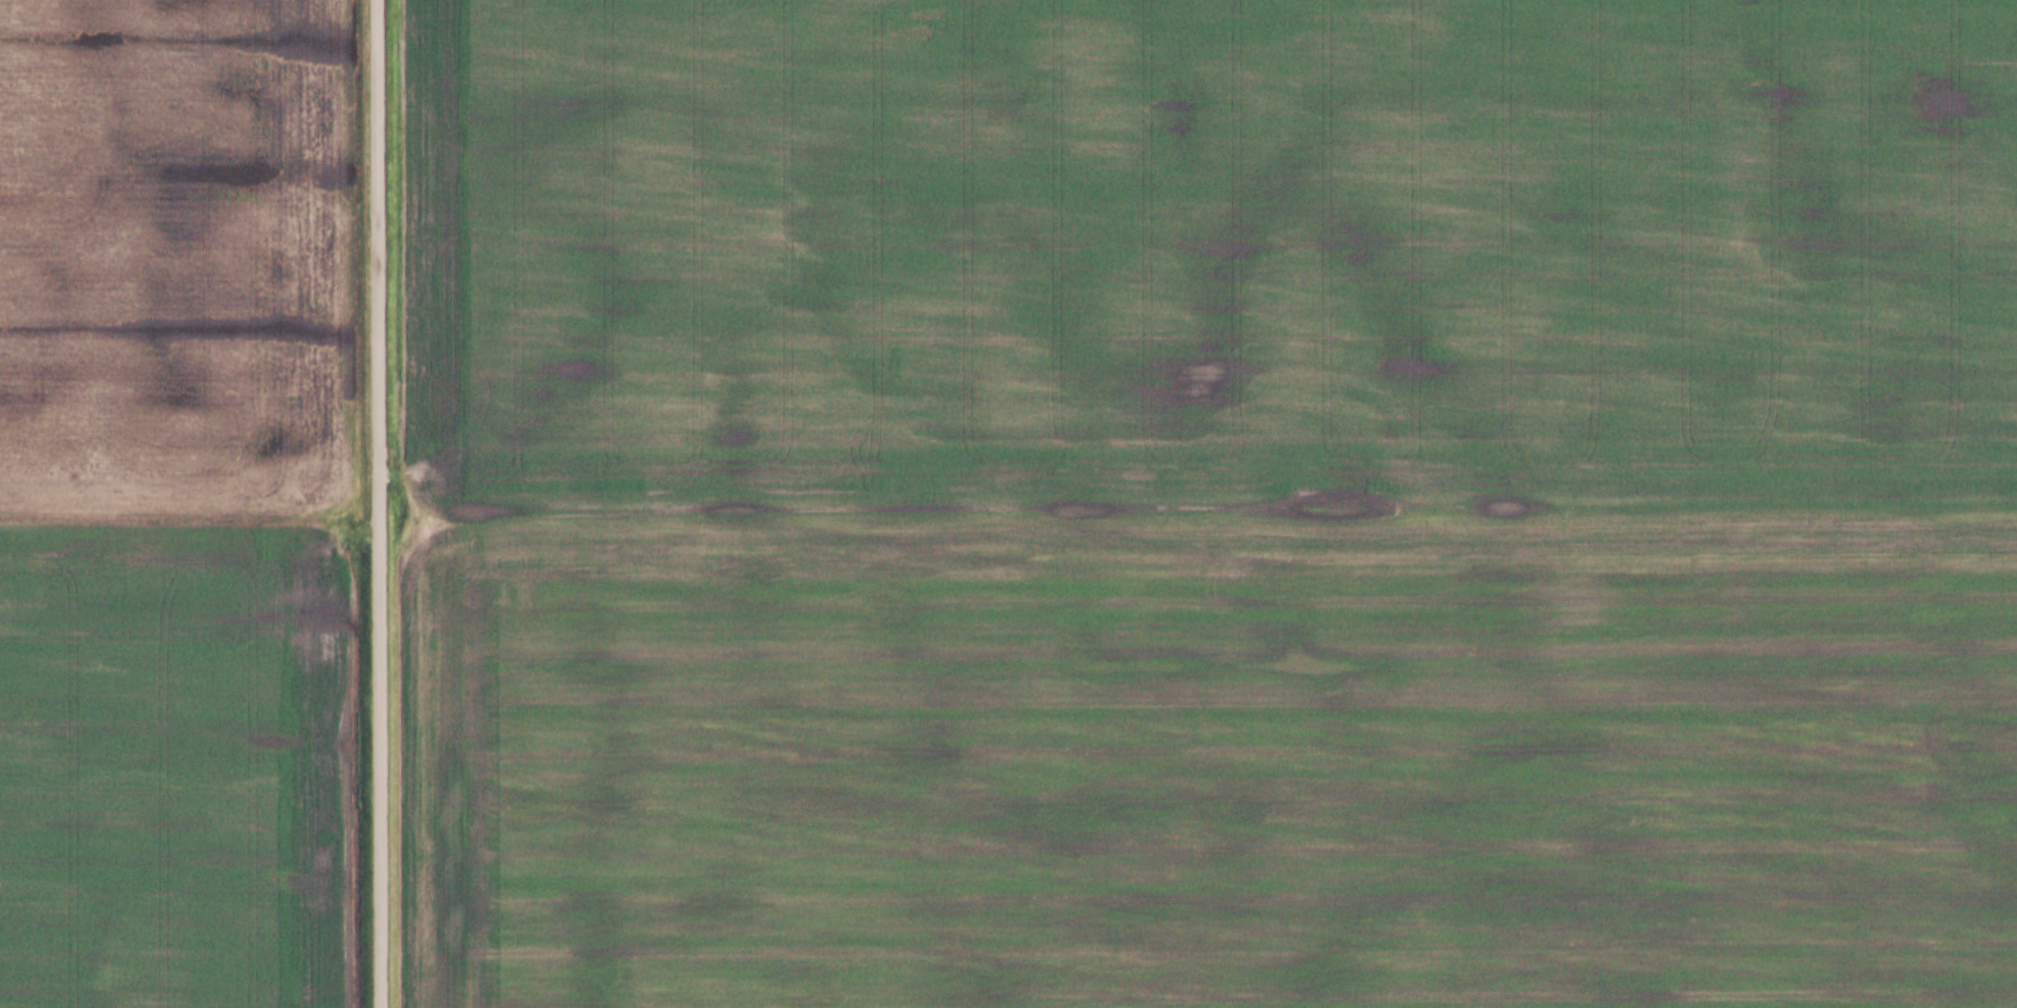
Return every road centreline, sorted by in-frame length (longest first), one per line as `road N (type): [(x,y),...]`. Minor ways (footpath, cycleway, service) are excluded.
road 1 (residential): [(383,1007),(379,0)]

